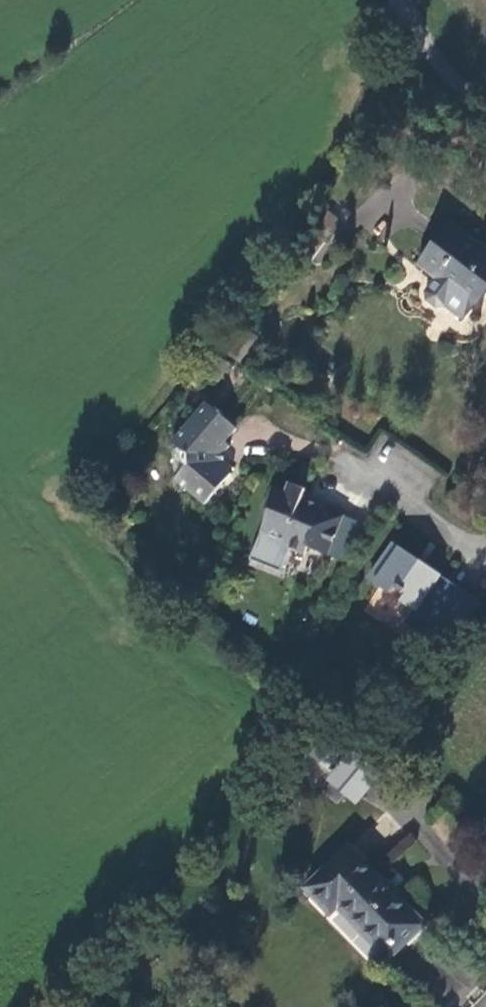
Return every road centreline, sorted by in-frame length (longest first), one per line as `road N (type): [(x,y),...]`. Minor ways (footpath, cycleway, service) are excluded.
road 1 (track): [(485,129),(465,118),(399,0)]

